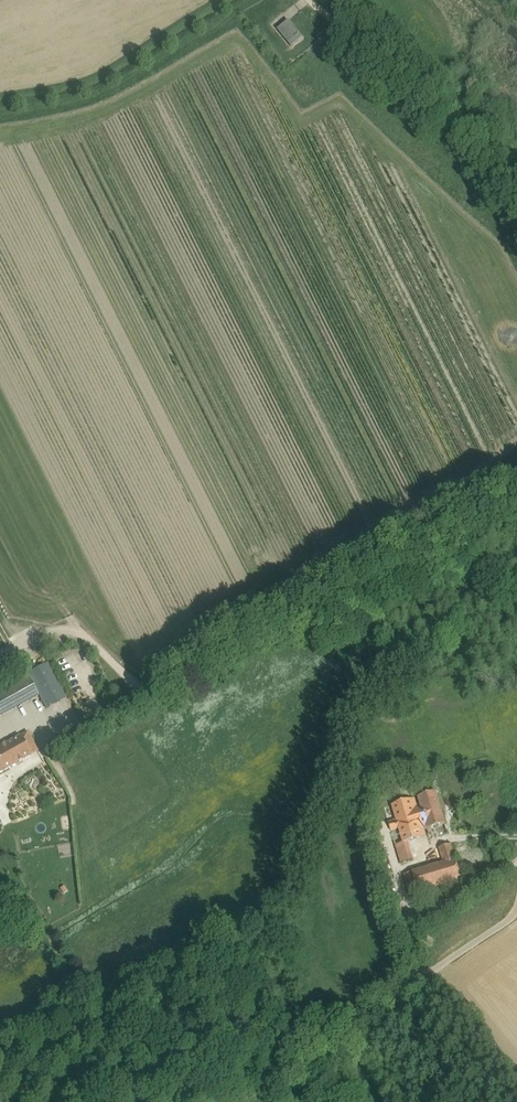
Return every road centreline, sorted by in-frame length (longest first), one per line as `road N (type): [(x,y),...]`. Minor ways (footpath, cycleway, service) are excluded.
road 1 (track): [(89,1009),(19,887),(3,785),(516,490)]
road 2 (track): [(516,166),(314,0)]
road 3 (track): [(89,1009),(132,996),(326,1063)]
road 4 (track): [(413,953),(413,917),(516,858)]
road 5 (track): [(413,953),(402,990),(326,1063)]

